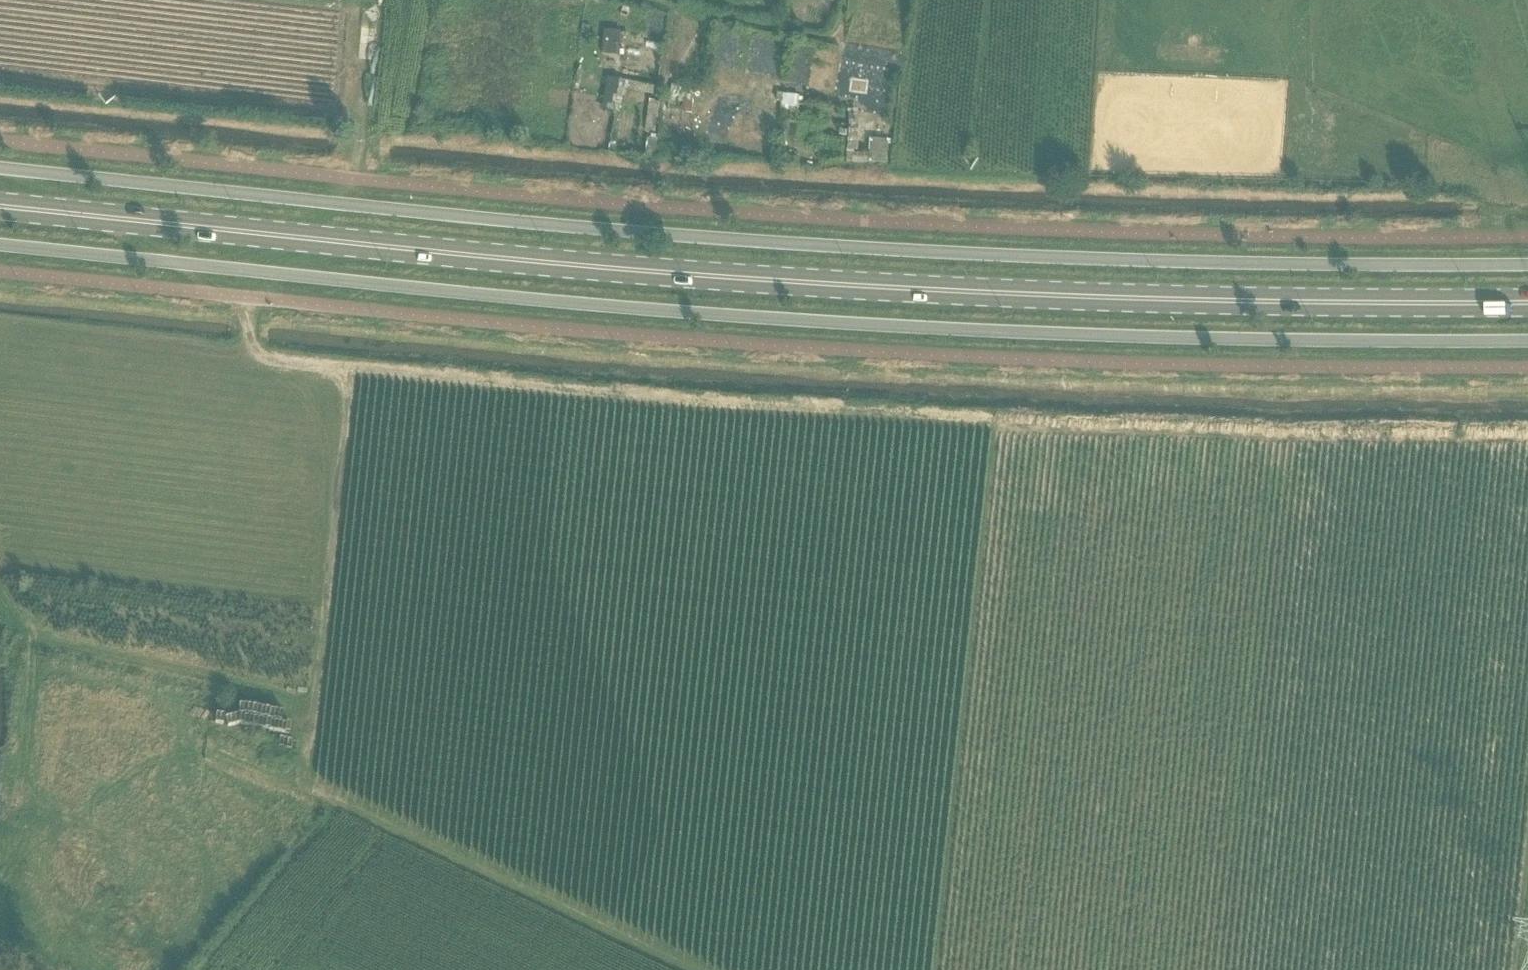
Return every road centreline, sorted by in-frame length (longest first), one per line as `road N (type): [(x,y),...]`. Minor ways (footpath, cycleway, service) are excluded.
road 1 (secondary): [(0,207),(803,280),(1187,300),(1527,303)]
road 2 (track): [(692,969),(308,781),(340,375),(253,358),(254,299)]

